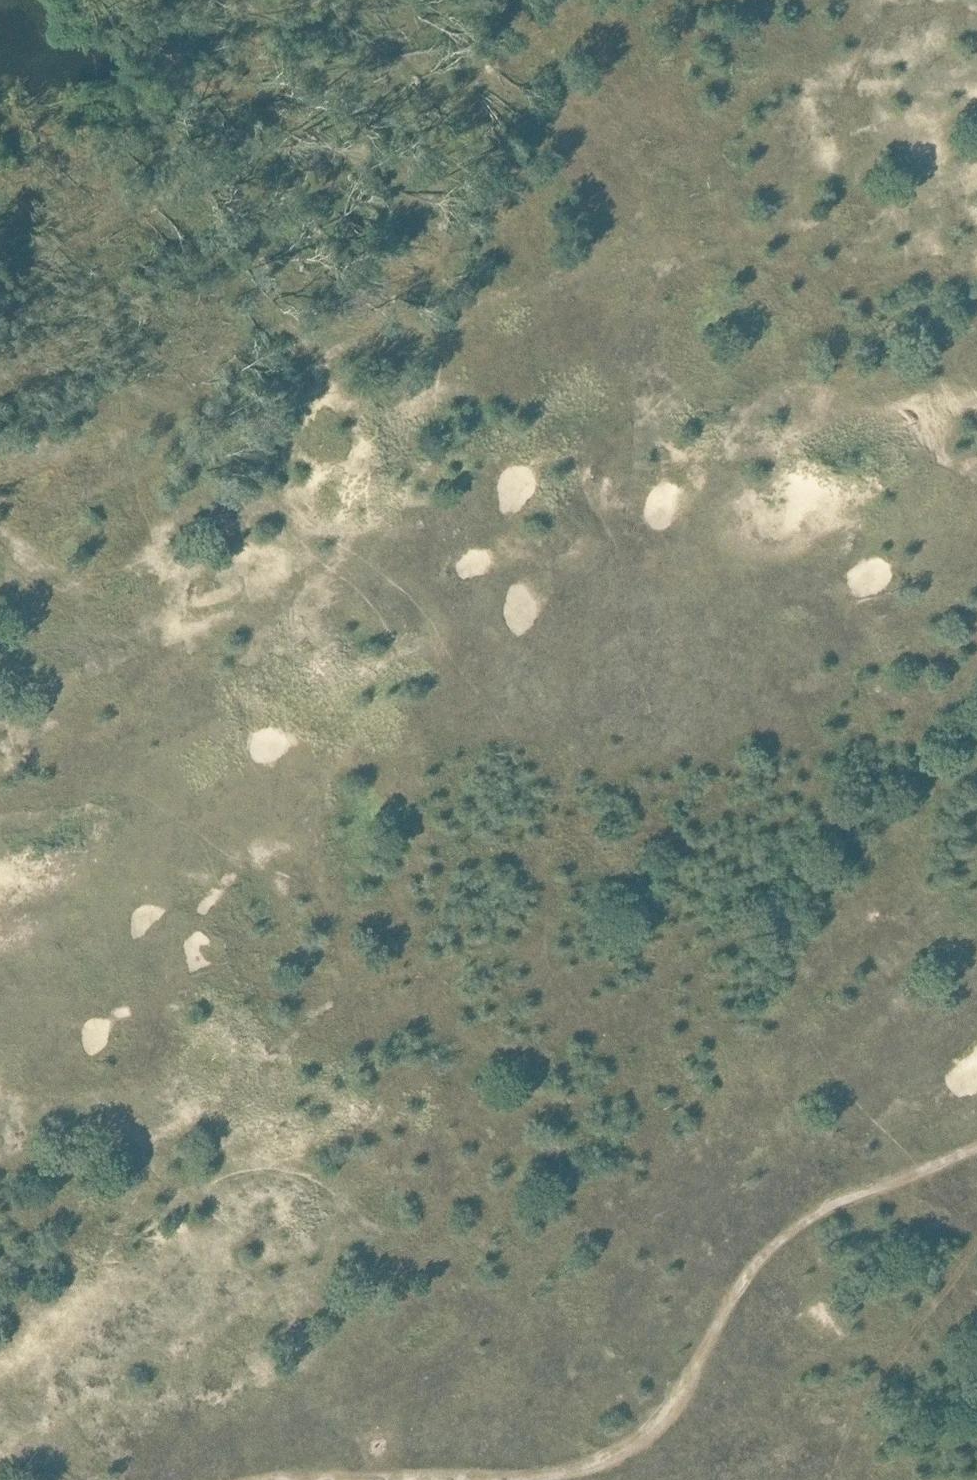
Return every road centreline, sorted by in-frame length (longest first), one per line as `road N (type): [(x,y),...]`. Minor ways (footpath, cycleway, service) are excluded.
road 1 (track): [(484,1479),(599,1462),(637,1440),(689,1378),(752,1270),(804,1219),(976,1145)]
road 2 (track): [(259,1479),(394,1479)]

